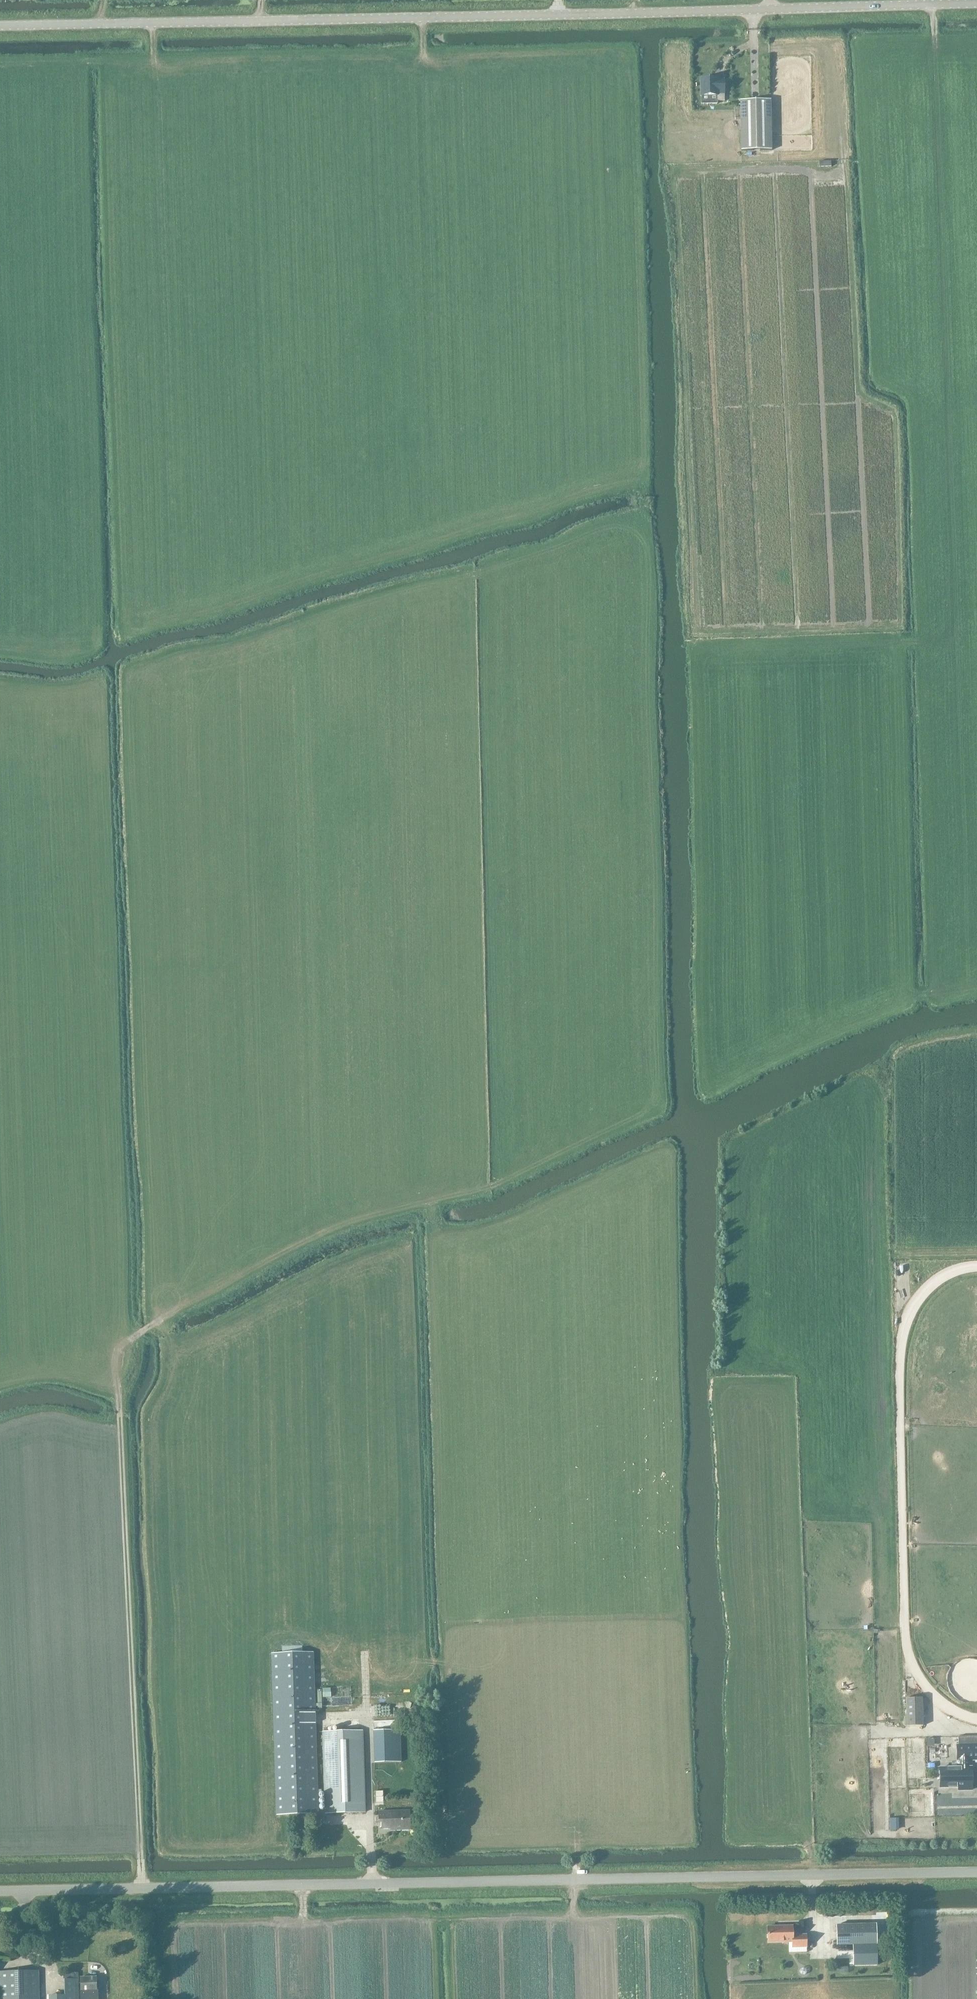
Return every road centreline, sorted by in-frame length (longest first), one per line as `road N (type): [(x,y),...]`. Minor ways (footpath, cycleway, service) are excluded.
road 1 (unclassified): [(0,25),(976,5)]
road 2 (unclassified): [(0,1891),(976,1873)]

